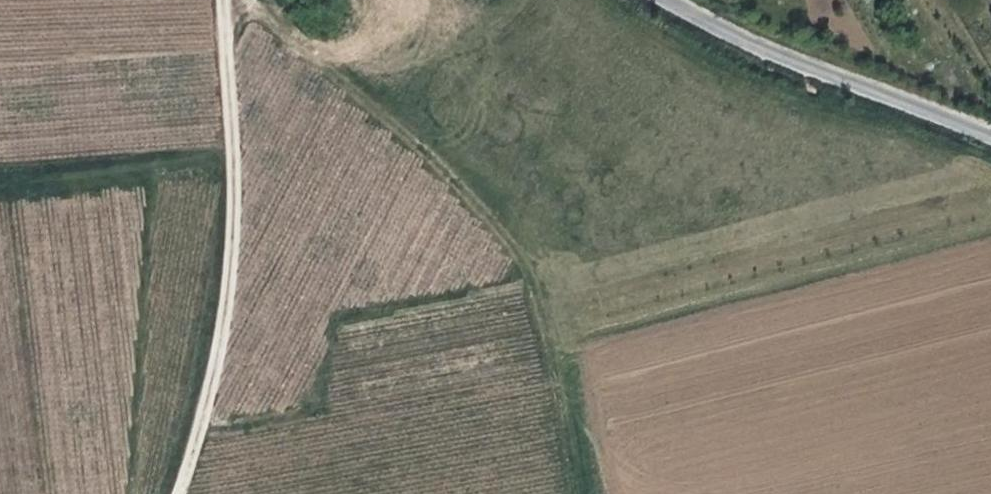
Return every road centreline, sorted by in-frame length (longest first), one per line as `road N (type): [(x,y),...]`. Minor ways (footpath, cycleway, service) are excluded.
road 1 (track): [(580,493),(545,318),(516,245),(370,102),(244,0)]
road 2 (track): [(180,493),(209,387),(233,237),(225,0)]
road 3 (unclassified): [(667,0),(775,55),(990,139)]

